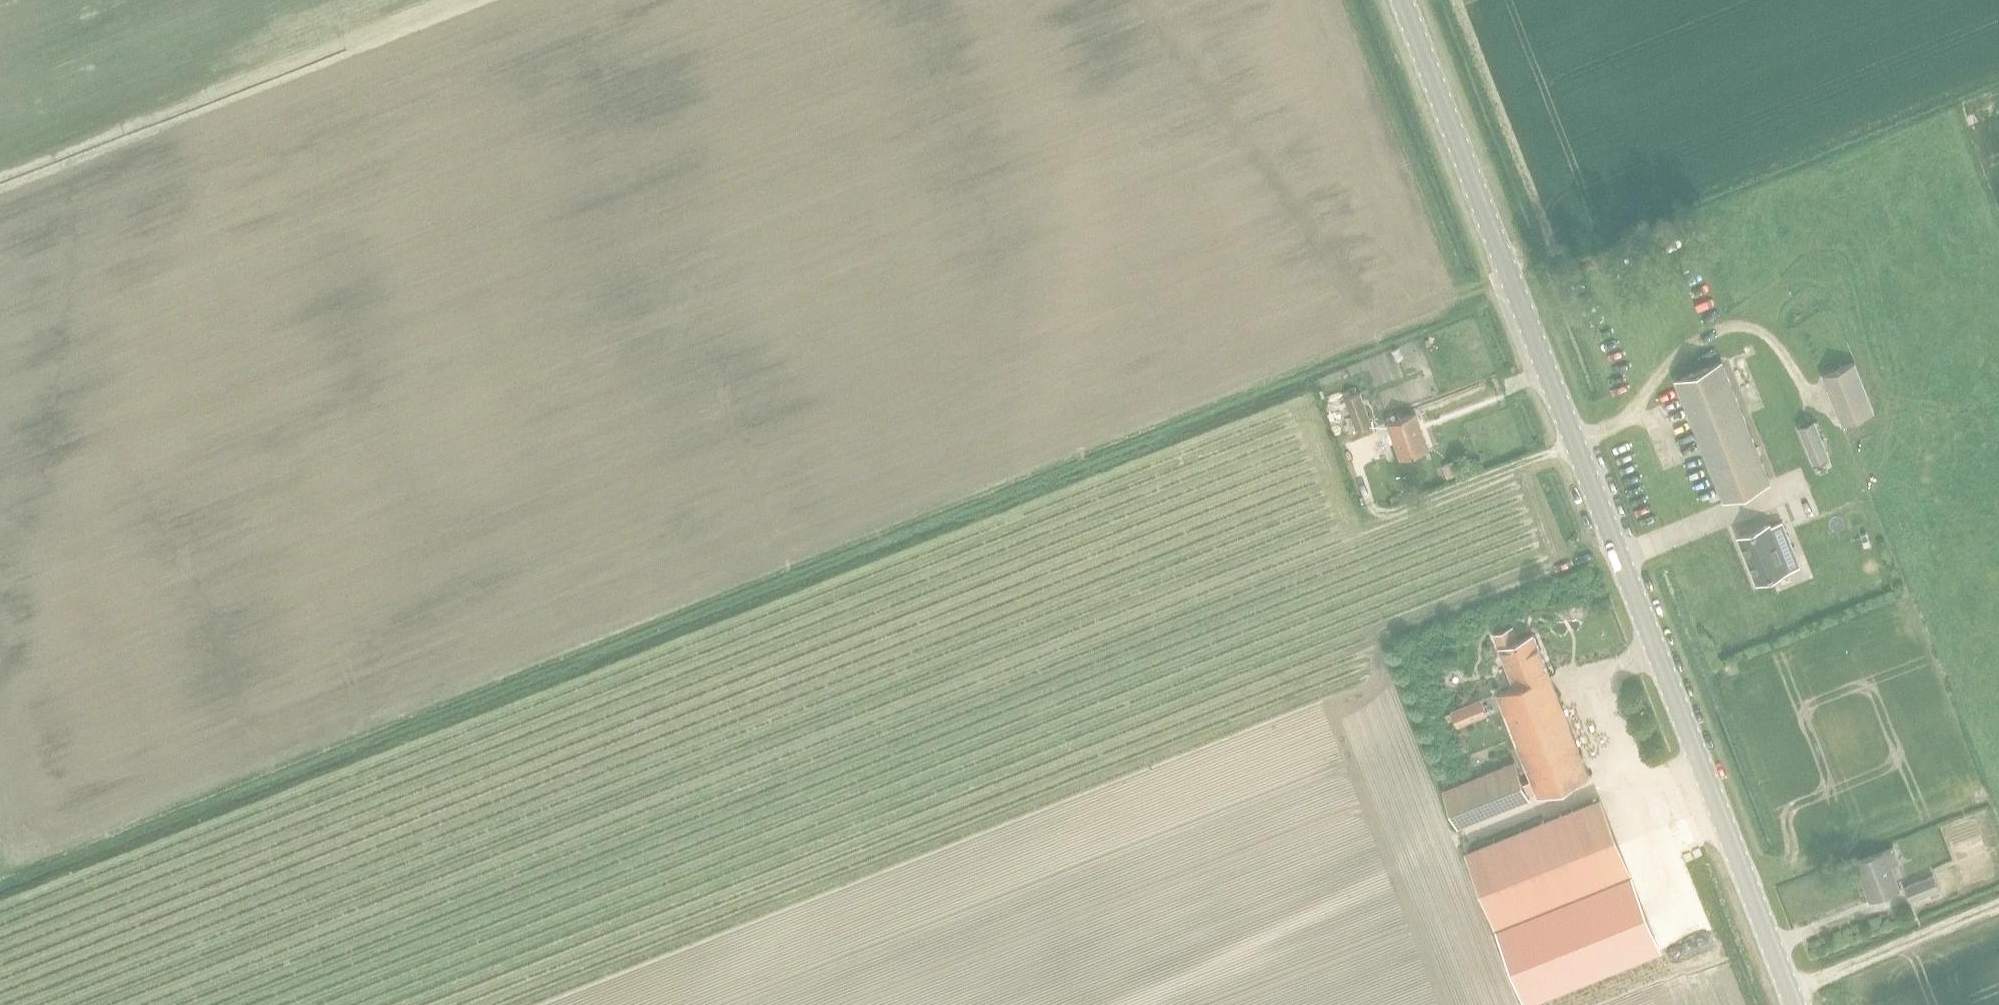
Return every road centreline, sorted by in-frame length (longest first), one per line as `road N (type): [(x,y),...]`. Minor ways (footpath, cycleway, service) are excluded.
road 1 (tertiary): [(1800,1004),(1402,0)]
road 2 (track): [(1792,985),(1998,902)]

